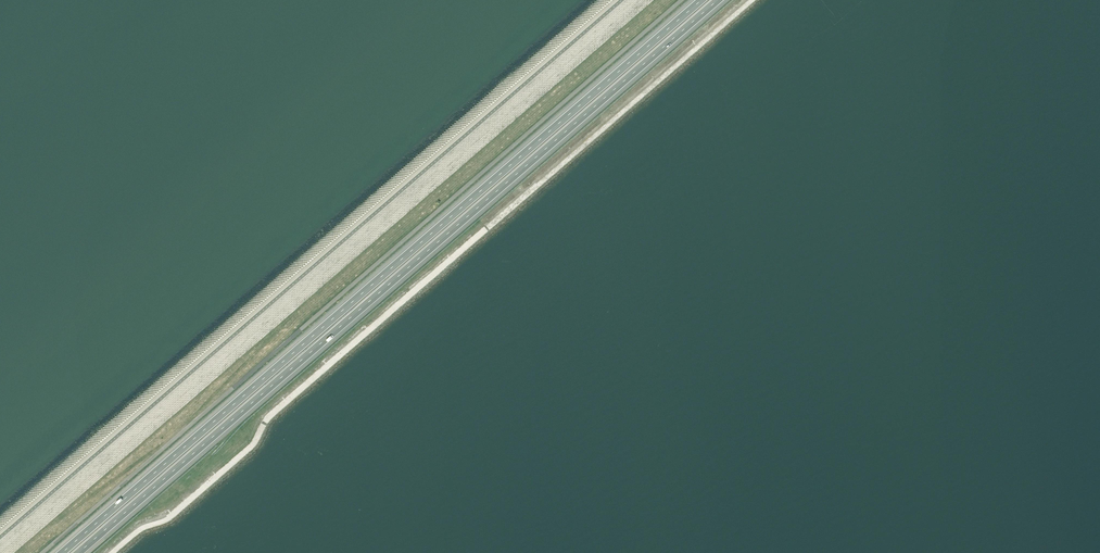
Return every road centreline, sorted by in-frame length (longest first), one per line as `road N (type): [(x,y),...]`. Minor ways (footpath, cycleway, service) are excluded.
road 1 (motorway): [(701,0),(62,552)]
road 2 (motorway): [(78,552),(717,0)]

